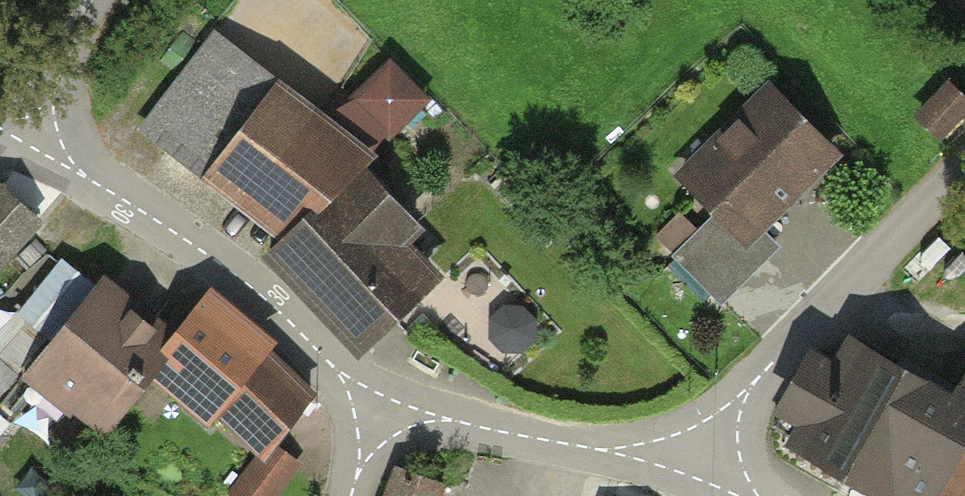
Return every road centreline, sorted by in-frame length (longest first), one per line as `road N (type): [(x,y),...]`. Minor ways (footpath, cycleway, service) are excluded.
road 1 (residential): [(37,135),(245,283),(378,414)]
road 2 (residential): [(702,451),(777,356),(964,167)]
road 3 (residential): [(378,414),(596,448),(702,451)]
road 4 (residential): [(37,135),(94,0)]

